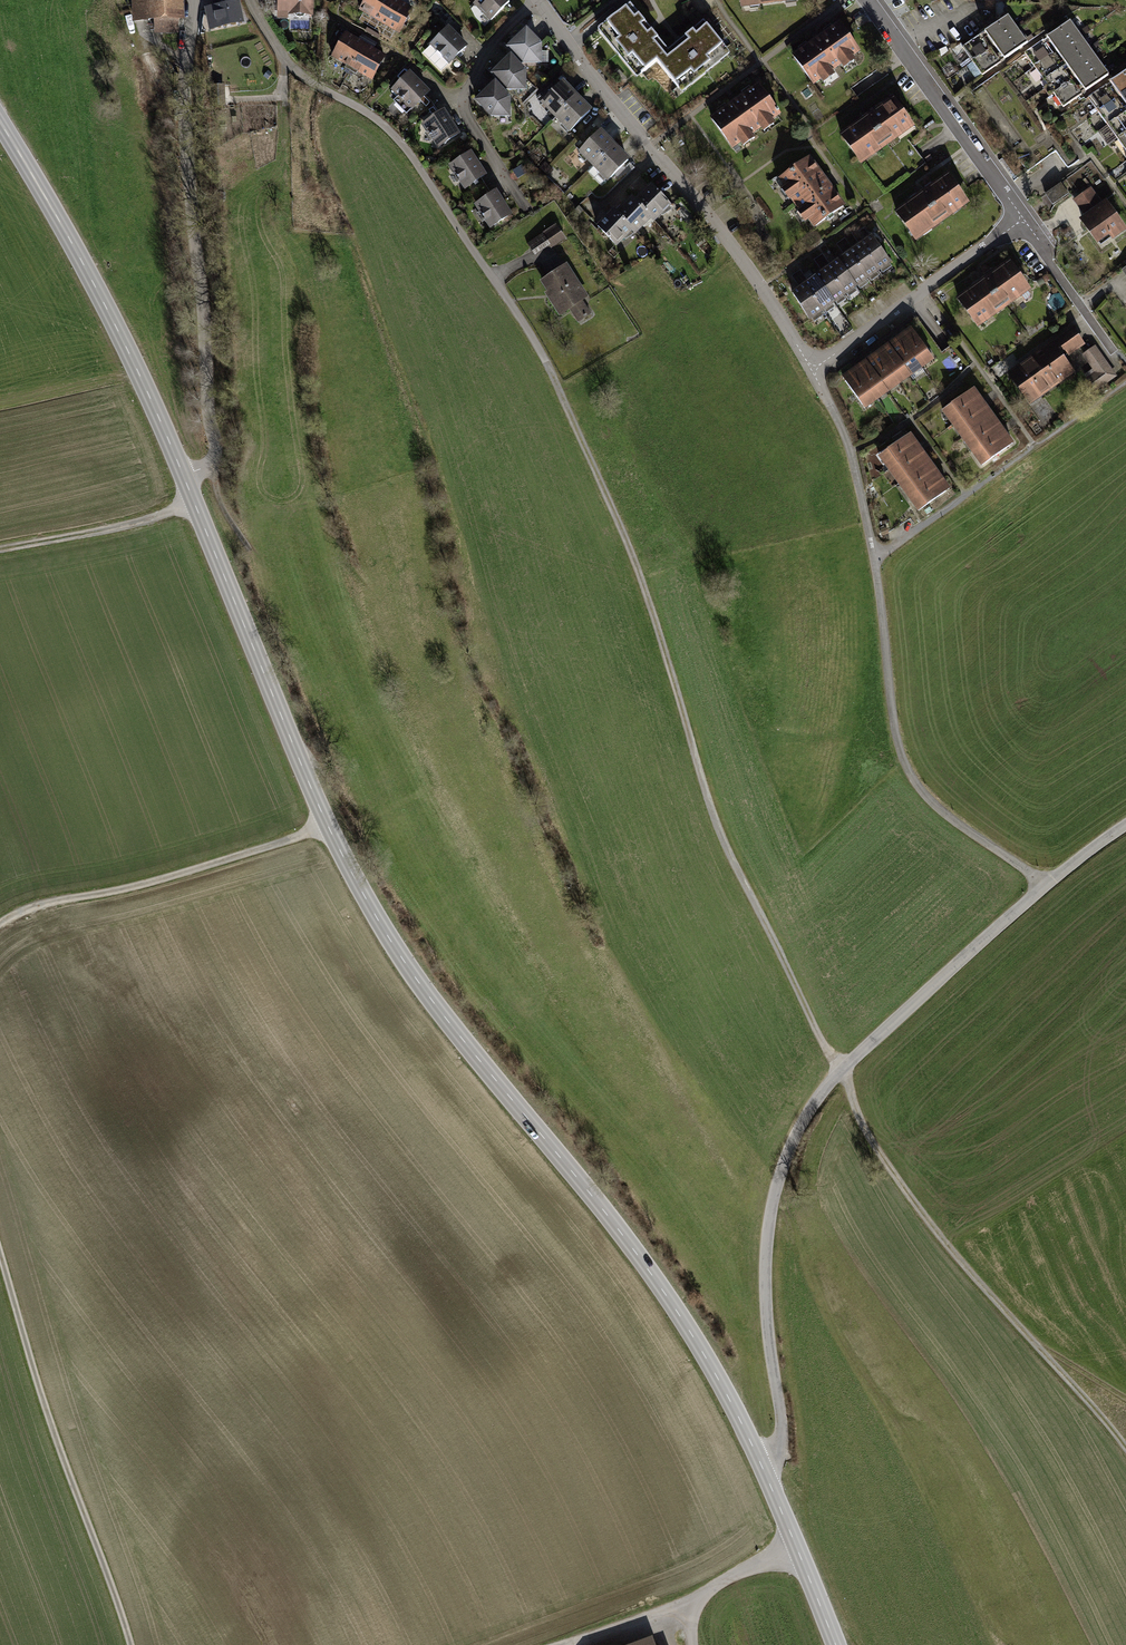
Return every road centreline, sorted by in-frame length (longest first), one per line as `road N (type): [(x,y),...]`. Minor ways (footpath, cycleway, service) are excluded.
road 1 (track): [(496,280),(559,388),(646,591),(713,817),(826,1050),(846,1069),(867,1134),(909,1196),(1125,1449)]
road 2 (tertiary): [(765,1470),(623,1226),(493,1079),(399,953),(328,822),(184,478)]
road 3 (unclassified): [(765,1470),(785,1435),(766,1257),(786,1157),(808,1110),(884,1028),(1046,886)]
road 4 (unclassified): [(1046,886),(936,806),(909,769),(859,476),(816,368)]
road 5 (residential): [(538,0),(578,60),(703,205),(816,368)]
road 6 (unclassified): [(184,478),(211,466),(217,447),(189,49)]
road 7 (track): [(132,1644),(0,1239)]
road 8 (tertiary): [(184,478),(60,217),(0,121)]
road 9 (track): [(0,921),(236,858),(328,822)]
road 10 (residential): [(867,0),(1020,219)]
road 11 (residential): [(1020,219),(816,368)]
road 12 (track): [(194,504),(151,523),(0,551)]
road 13 (tertiary): [(836,1644),(765,1470)]
road 14 (track): [(570,1644),(710,1591)]
road 15 (residential): [(1020,219),(1101,331)]
road 16 (residential): [(538,0),(490,52),(464,107)]
road 17 (residential): [(464,107),(528,211)]

